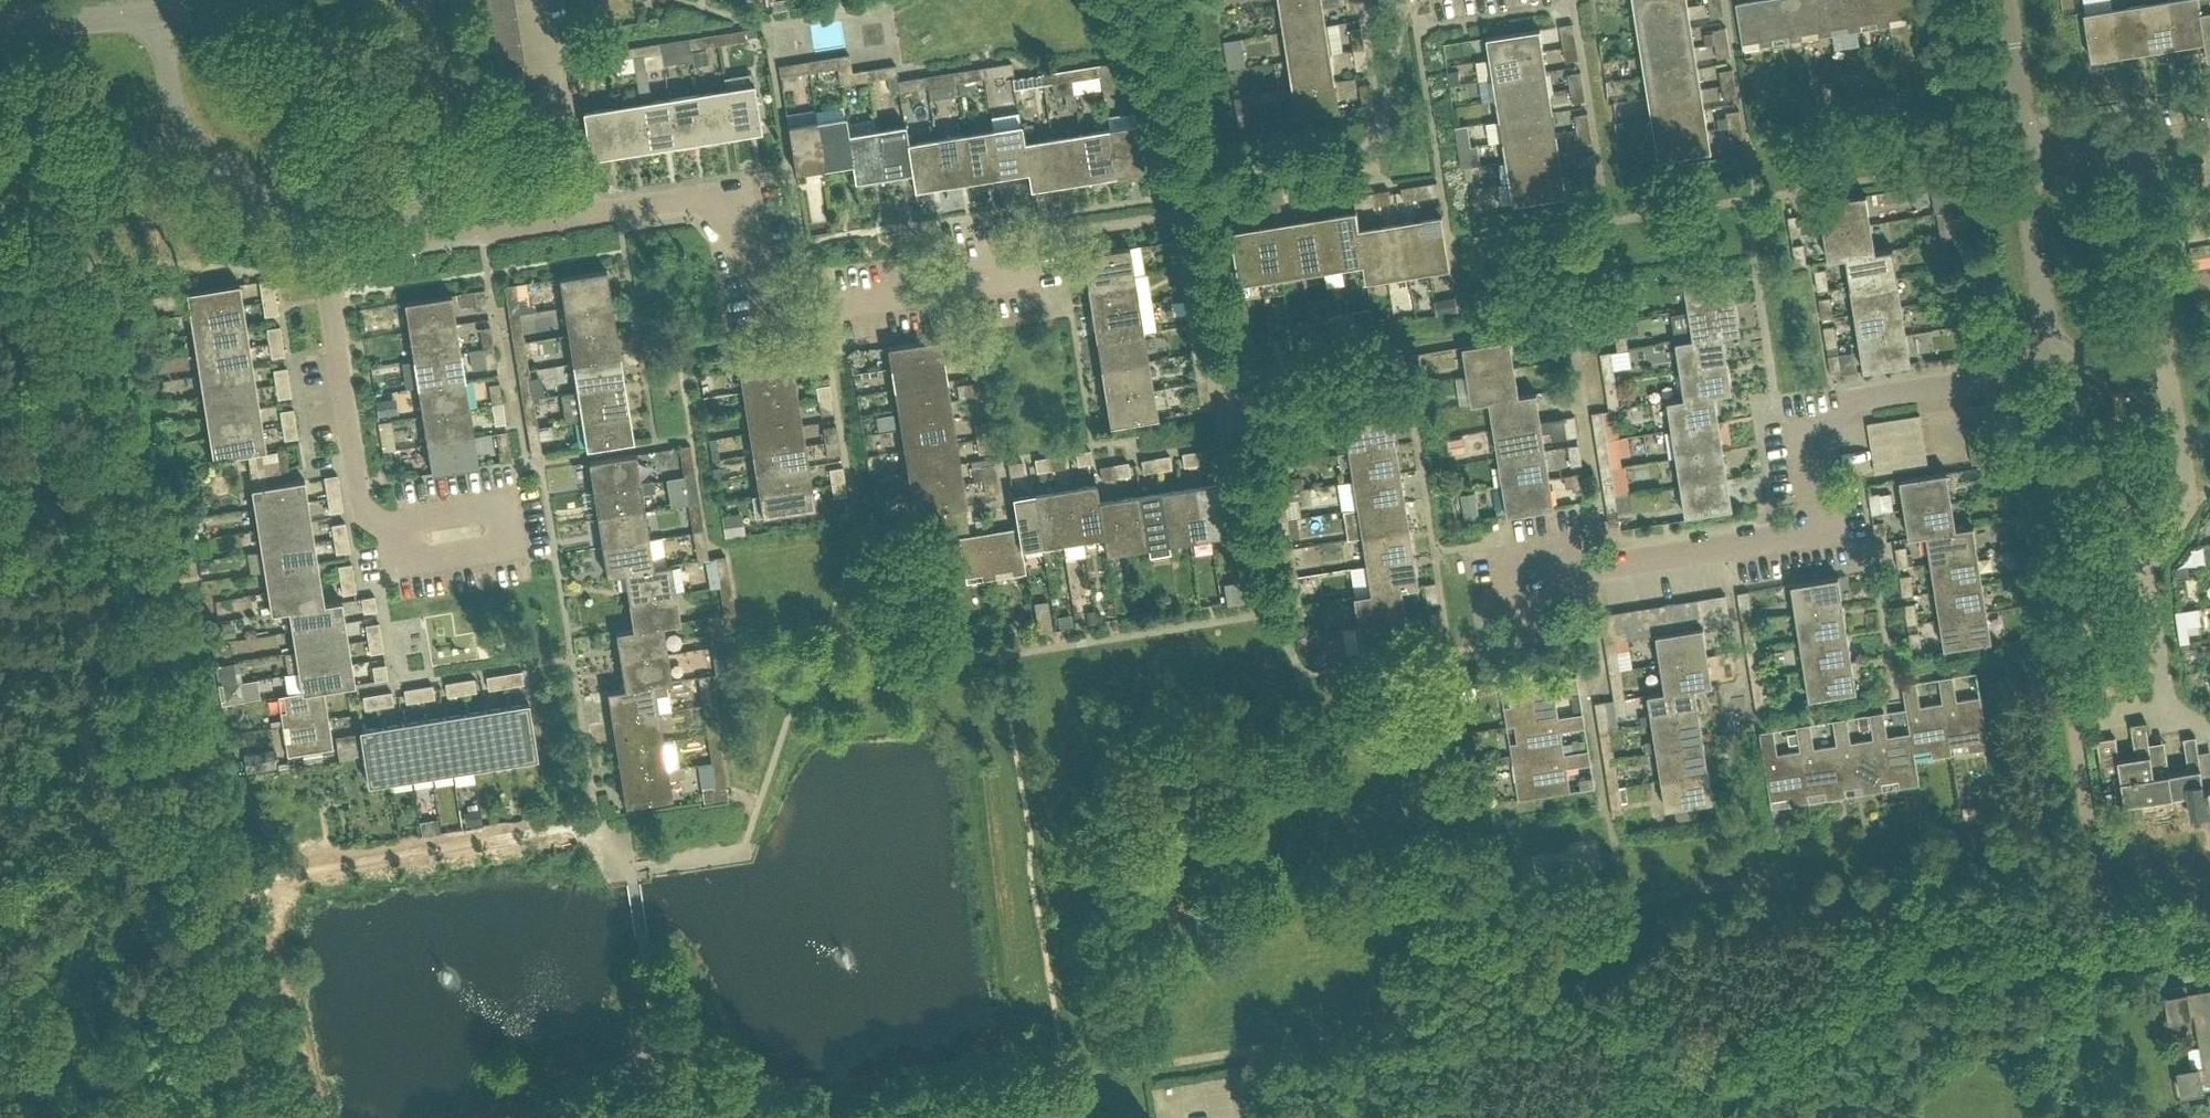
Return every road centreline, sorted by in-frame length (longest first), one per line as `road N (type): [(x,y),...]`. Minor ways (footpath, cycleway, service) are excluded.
road 1 (residential): [(1517,577),(1797,534),(1829,509),(1819,439),(1850,403),(2055,369)]
road 2 (residential): [(1009,275),(789,312),(713,194),(586,213)]
road 3 (track): [(95,458),(205,890)]
road 4 (residential): [(2209,729),(2186,721),(2166,697),(2142,571),(2188,500),(2162,348)]
road 5 (track): [(0,88),(19,128),(95,458)]
road 6 (residential): [(480,530),(421,539),(383,529),(363,506),(332,256)]
road 7 (unclassified): [(332,256),(302,239),(181,123),(163,20)]
road 8 (unclassified): [(262,2),(292,21),(406,137),(417,192),(411,220)]
road 9 (residential): [(586,213),(550,0)]
road 10 (unclassified): [(2026,156),(2055,369)]
road 11 (unclassified): [(2162,348),(2130,145)]
road 12 (track): [(205,890),(252,1070)]
road 13 (residential): [(411,220),(440,235),(586,213)]
road 14 (unclassified): [(0,14),(163,20)]
road 15 (unclassified): [(2026,156),(2000,0)]

